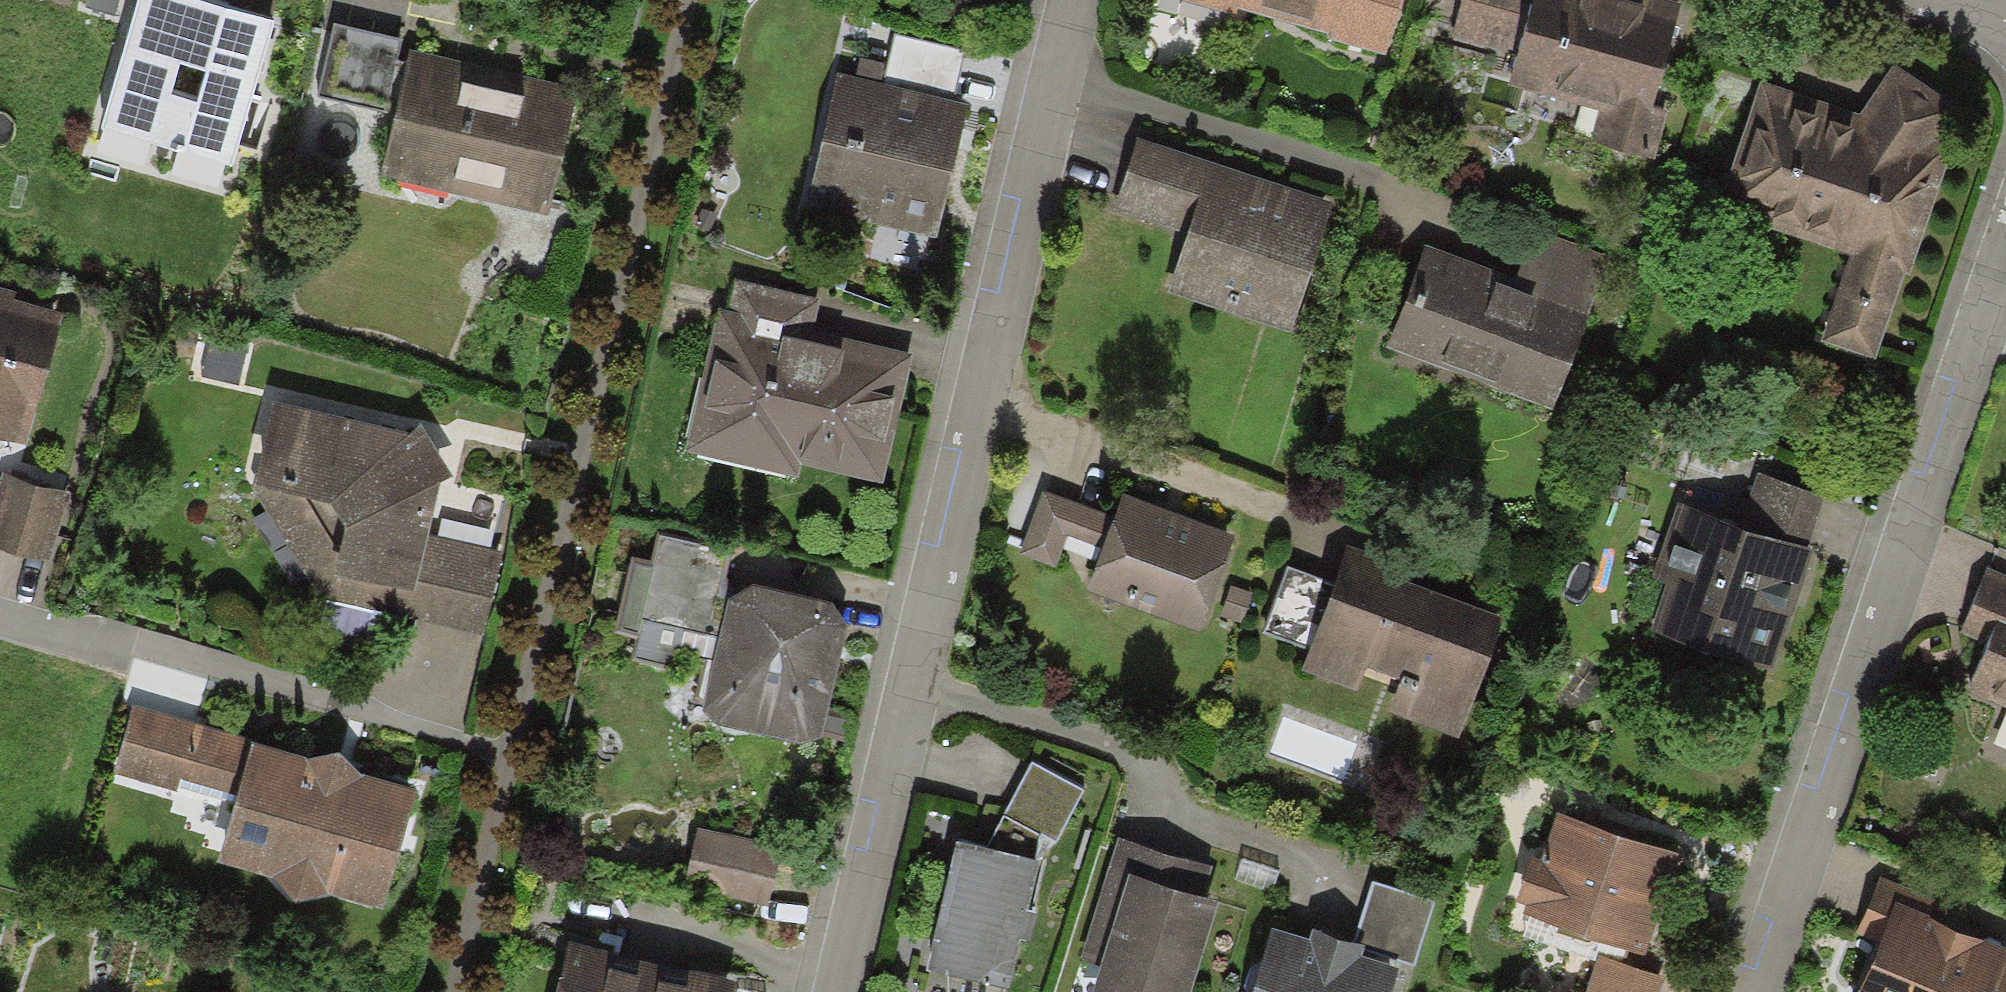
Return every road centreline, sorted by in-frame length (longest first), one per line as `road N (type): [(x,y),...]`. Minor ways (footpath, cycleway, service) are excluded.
road 1 (residential): [(1068,0),(831,991)]
road 2 (residential): [(2005,241),(1747,991)]
road 3 (residential): [(433,732),(0,613)]

